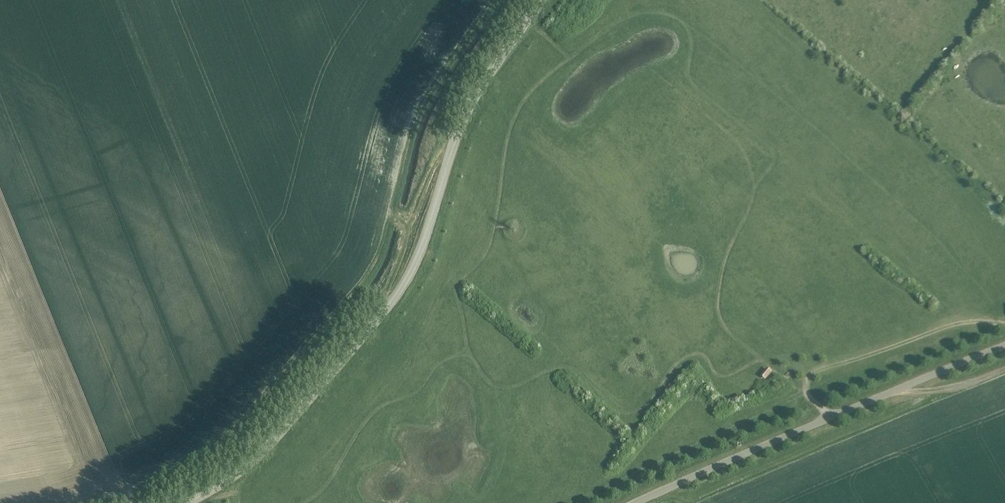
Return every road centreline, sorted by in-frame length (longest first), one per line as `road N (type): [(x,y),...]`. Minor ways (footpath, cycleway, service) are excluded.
road 1 (unclassified): [(186,502),(256,457),(392,300),(419,252),(465,110),(541,0)]
road 2 (unclassified): [(633,502),(1004,345)]

